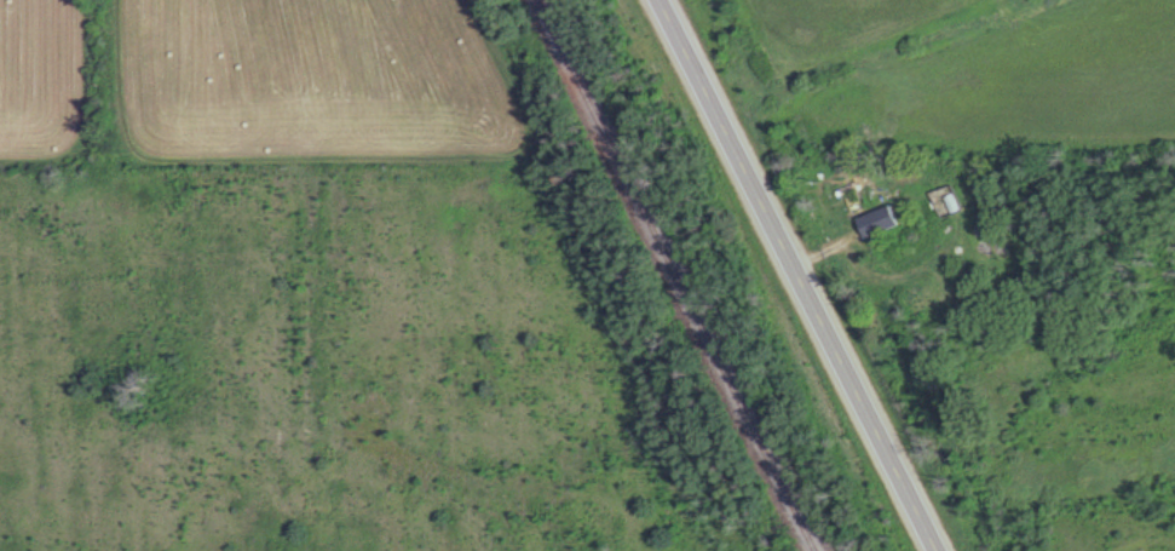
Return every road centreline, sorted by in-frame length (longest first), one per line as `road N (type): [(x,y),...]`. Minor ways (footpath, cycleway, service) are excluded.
road 1 (secondary): [(948,550),(668,0)]

